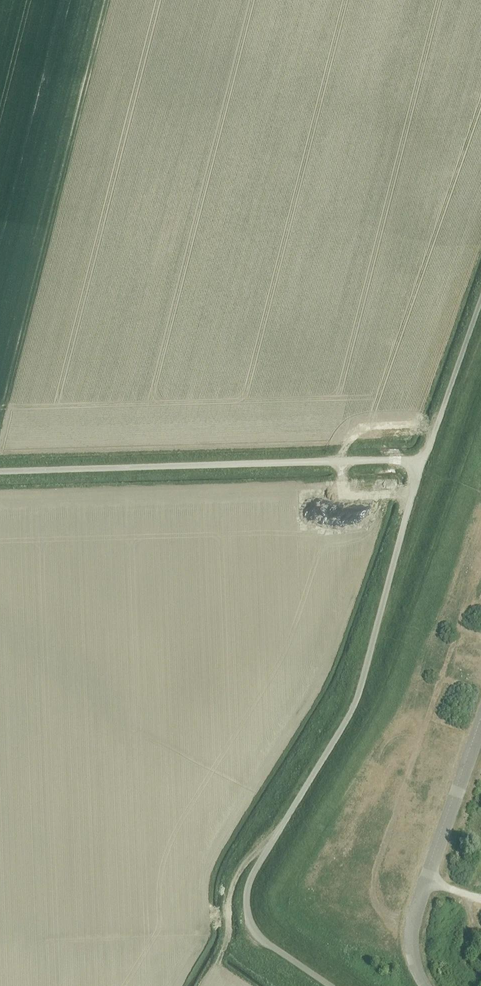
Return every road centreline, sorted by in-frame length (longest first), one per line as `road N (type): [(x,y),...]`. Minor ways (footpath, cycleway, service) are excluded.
road 1 (unclassified): [(423,461),(353,705),(247,889),(255,933),(329,985)]
road 2 (unclassified): [(0,471),(423,461)]
road 3 (unclassified): [(425,985),(413,961),(412,928),(480,717)]
road 4 (unclassified): [(480,299),(423,461)]
road 5 (track): [(278,832),(234,882),(218,960)]

